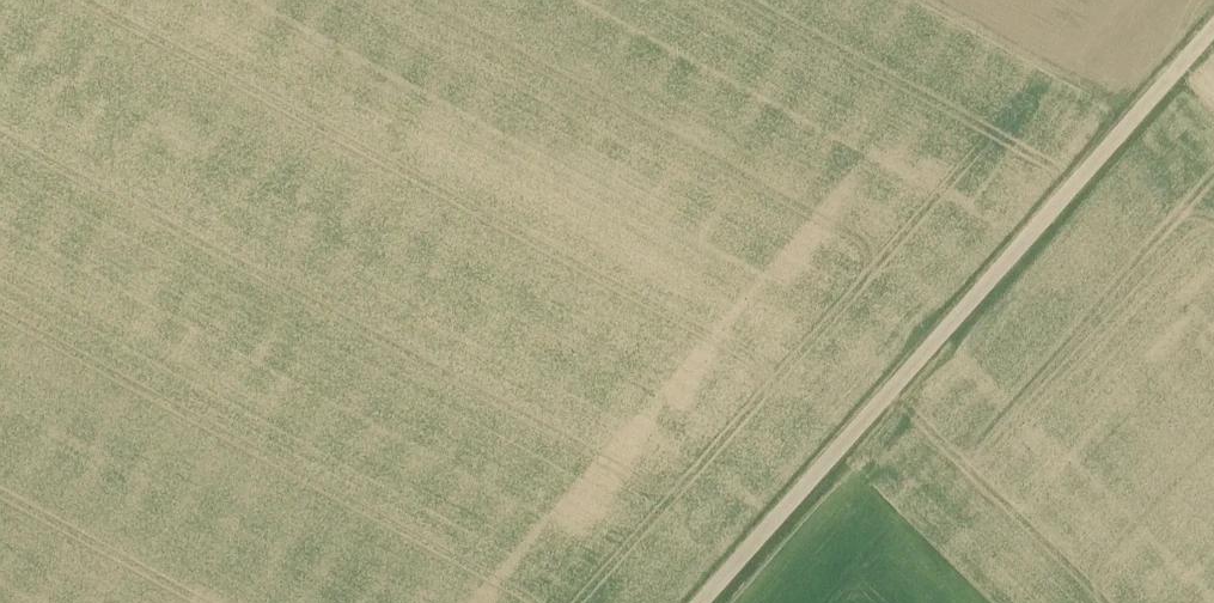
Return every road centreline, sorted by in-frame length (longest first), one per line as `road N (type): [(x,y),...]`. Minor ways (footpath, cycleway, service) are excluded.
road 1 (unclassified): [(703,602),(1213,32)]

